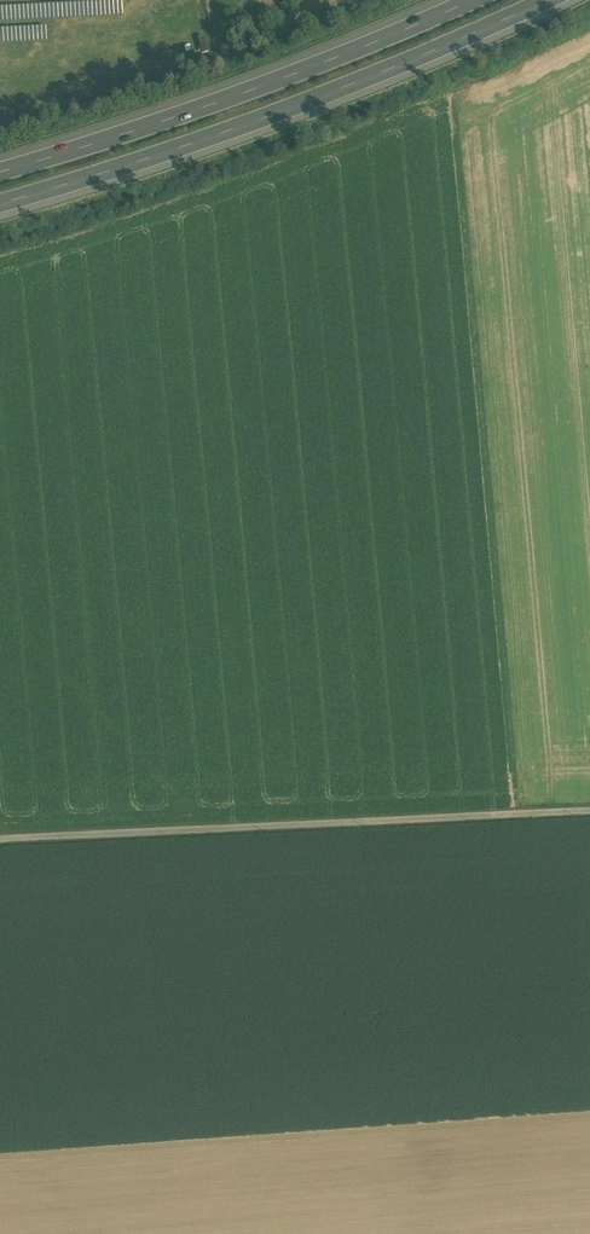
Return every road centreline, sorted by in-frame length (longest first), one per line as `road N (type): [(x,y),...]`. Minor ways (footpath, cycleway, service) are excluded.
road 1 (motorway): [(0,212),(298,113),(570,0)]
road 2 (track): [(0,842),(589,811)]
road 3 (motorway): [(498,0),(275,92),(0,183)]

